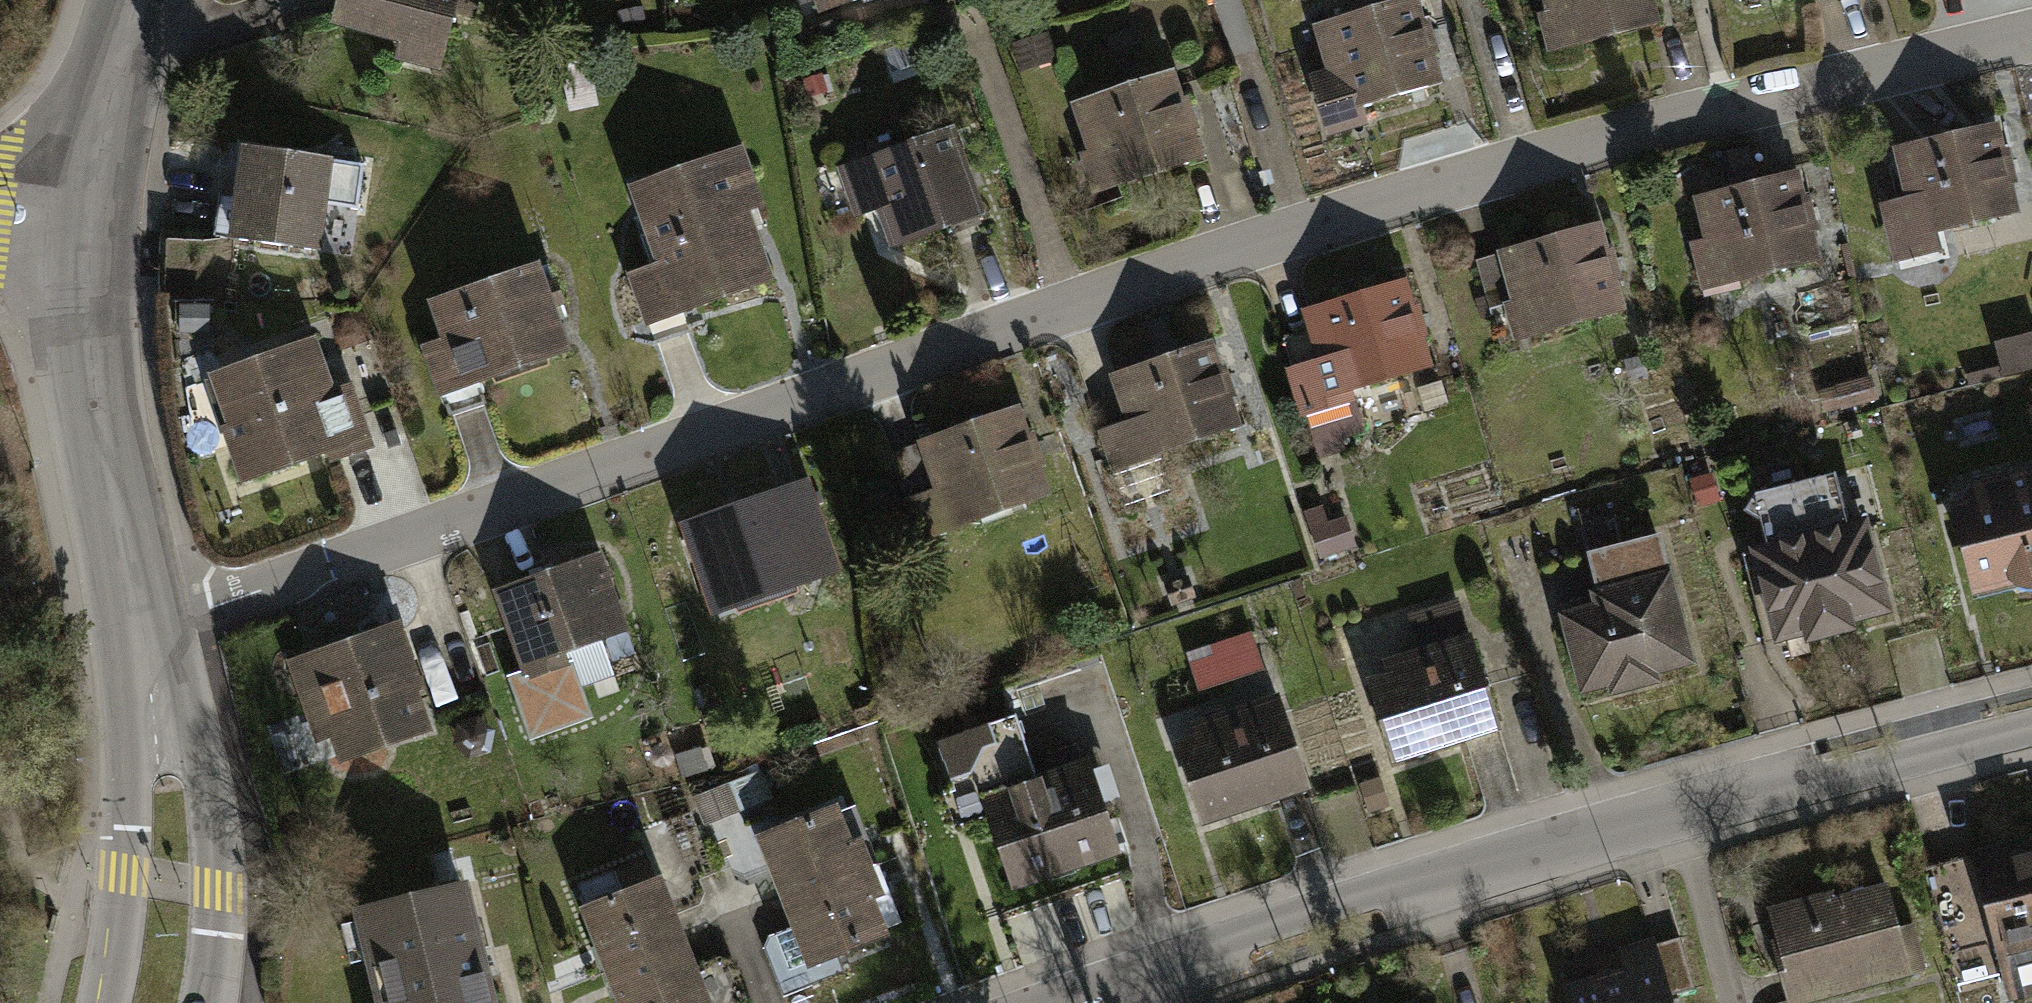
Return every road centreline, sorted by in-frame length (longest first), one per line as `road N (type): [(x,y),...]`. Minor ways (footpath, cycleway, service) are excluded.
road 1 (residential): [(136,627),(199,612),(1300,225),(1522,156),(2031,41)]
road 2 (residential): [(1085,1002),(1255,930),(1372,892),(1459,879),(1747,793),(1835,781),(2031,730)]
road 3 (secondary): [(90,232),(90,325),(136,627)]
road 4 (secondary): [(136,627),(171,884),(159,1002)]
road 5 (secondary): [(136,0),(107,96),(90,232)]

